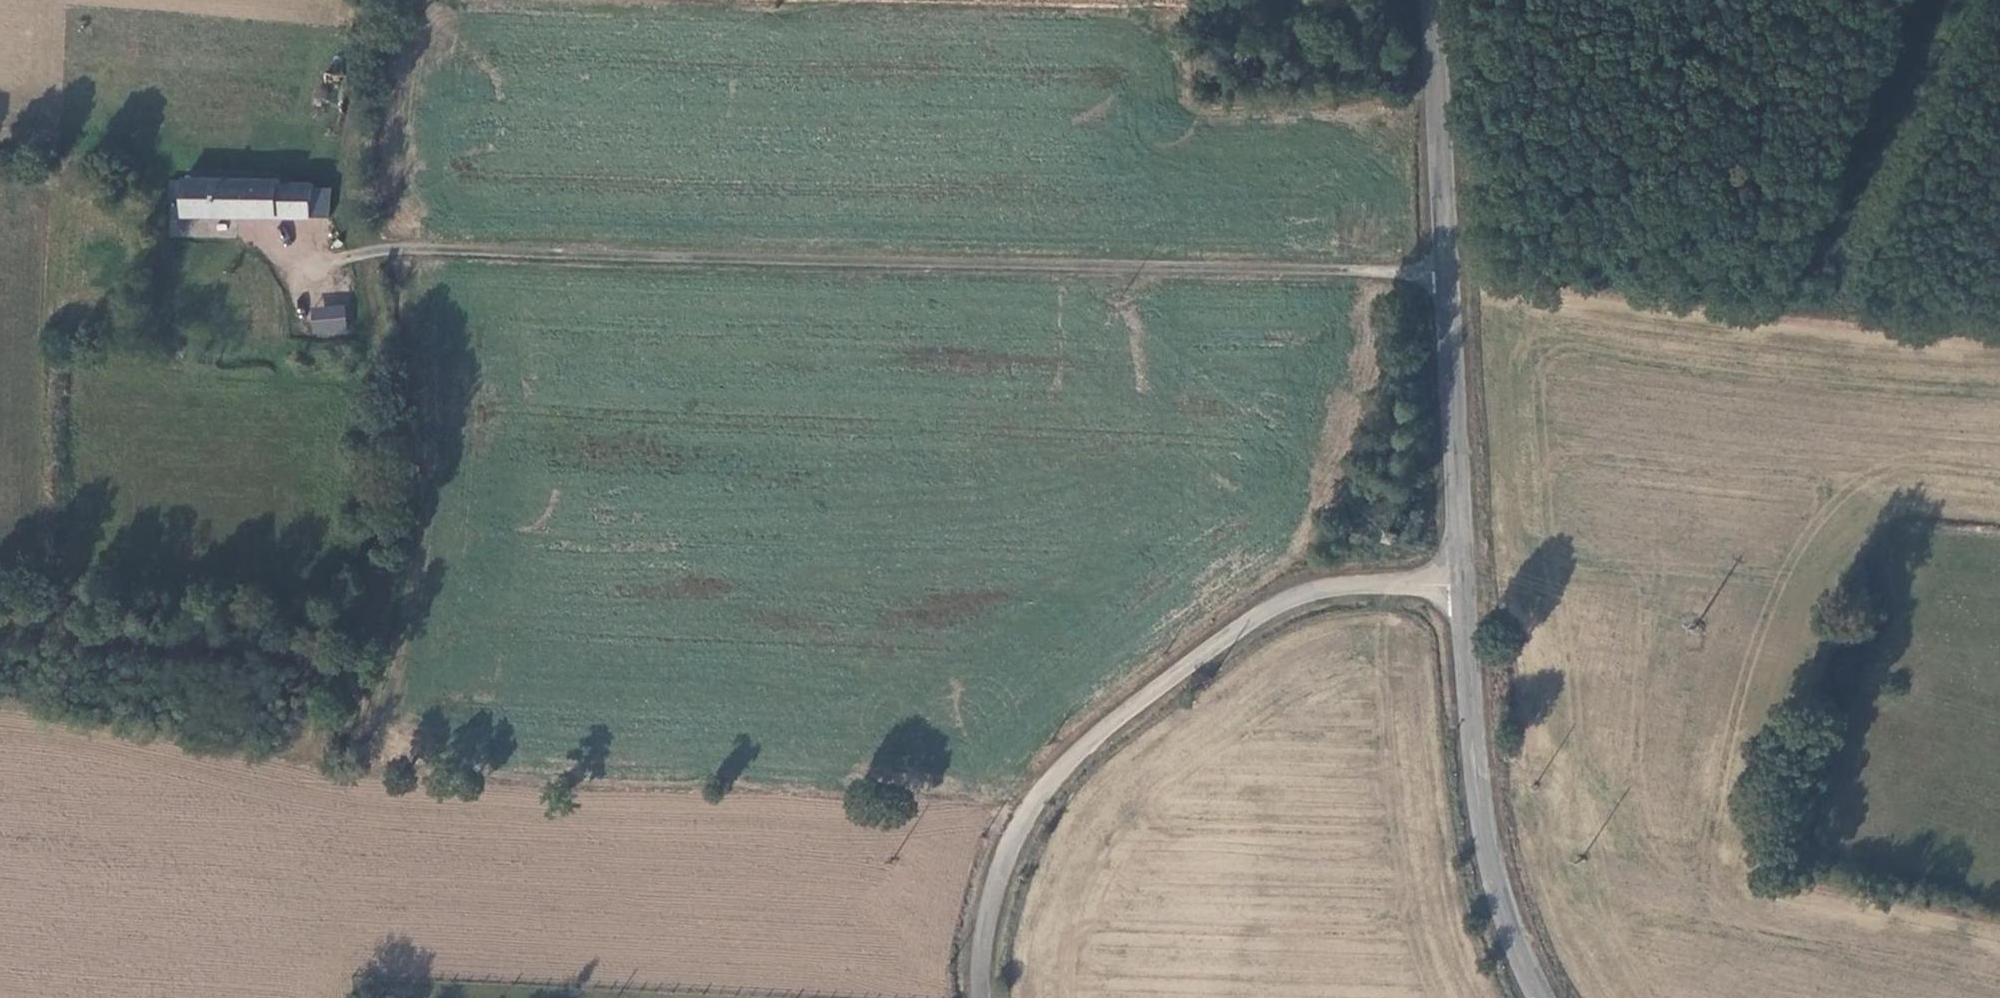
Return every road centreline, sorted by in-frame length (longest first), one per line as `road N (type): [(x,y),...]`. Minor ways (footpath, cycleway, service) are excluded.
road 1 (residential): [(1458,595),(1329,593),(1273,616),(1058,777),(1017,824),(989,888),(970,966),(971,997)]
road 2 (tertiary): [(1458,595),(1422,0)]
road 3 (tertiary): [(1532,997),(1487,874),(1471,786),(1458,595)]

